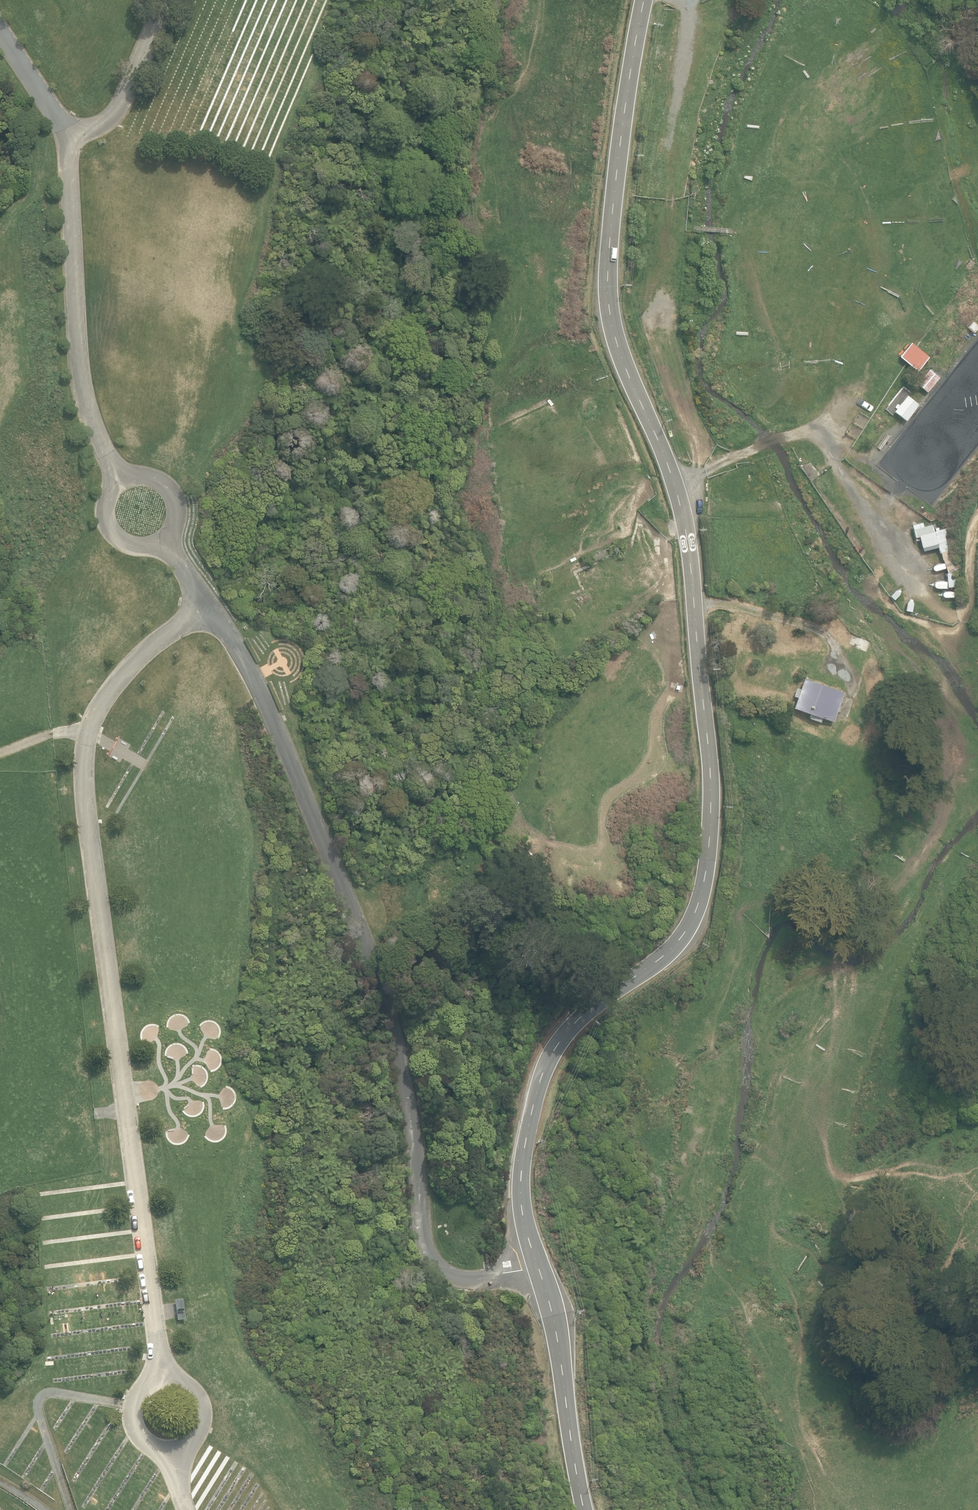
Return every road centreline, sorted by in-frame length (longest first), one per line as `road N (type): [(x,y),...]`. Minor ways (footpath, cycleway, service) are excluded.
road 1 (tertiary): [(645,0),(616,173),(609,316),(684,521),(708,745),(709,845),(701,899),(681,939),(581,1018),(546,1064),(520,1186),(540,1271)]
road 2 (unclassified): [(209,609),(267,706),(384,998),(404,1077),(424,1248),(450,1274),(475,1281),(540,1271)]
road 3 (unclassified): [(90,732),(84,776),(94,867),(163,1381)]
road 4 (track): [(890,562),(875,582),(874,603),(934,723),(945,766),(934,832),(918,862),(867,915),(784,933),(749,951)]
road 5 (track): [(672,477),(784,436),(815,436),(835,456),(894,570),(927,608),(954,617),(973,595),(977,521)]
road 6 (track): [(867,915),(856,933),(852,988),(815,1101),(821,1148),(841,1181),(865,1190),(977,1173)]
road 7 (unclassified): [(72,137),(68,194),(82,389),(119,482)]
road 8 (tertiary): [(540,1271),(585,1509)]
road 9 (unclassified): [(71,1509),(39,1410),(42,1396),(136,1407)]
road 10 (unclassified): [(209,609),(125,672),(90,732)]
road 11 (unclassified): [(72,137),(119,109),(168,0)]
road 12 (unclassified): [(0,32),(72,137)]

